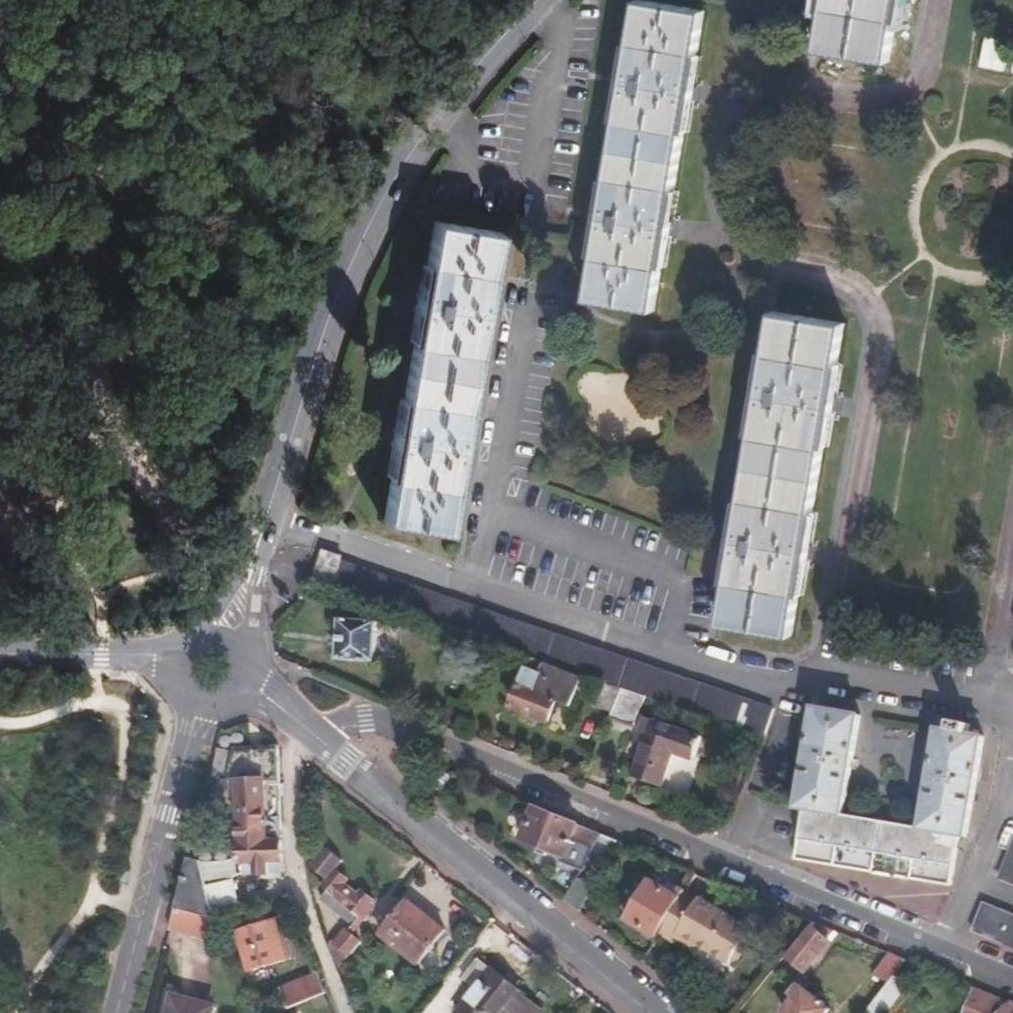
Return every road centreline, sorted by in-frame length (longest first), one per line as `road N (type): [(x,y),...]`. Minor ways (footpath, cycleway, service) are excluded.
road 1 (residential): [(1012,983),(377,718),(309,733)]
road 2 (tertiary): [(550,0),(392,181),(231,621)]
road 3 (tertiary): [(652,1012),(309,733)]
road 4 (tertiary): [(207,701),(124,1012)]
road 5 (unclassified): [(121,441),(231,621)]
road 6 (track): [(0,125),(143,0)]
road 7 (residential): [(182,658),(0,653)]
road 8 (unclassified): [(0,391),(121,441)]

